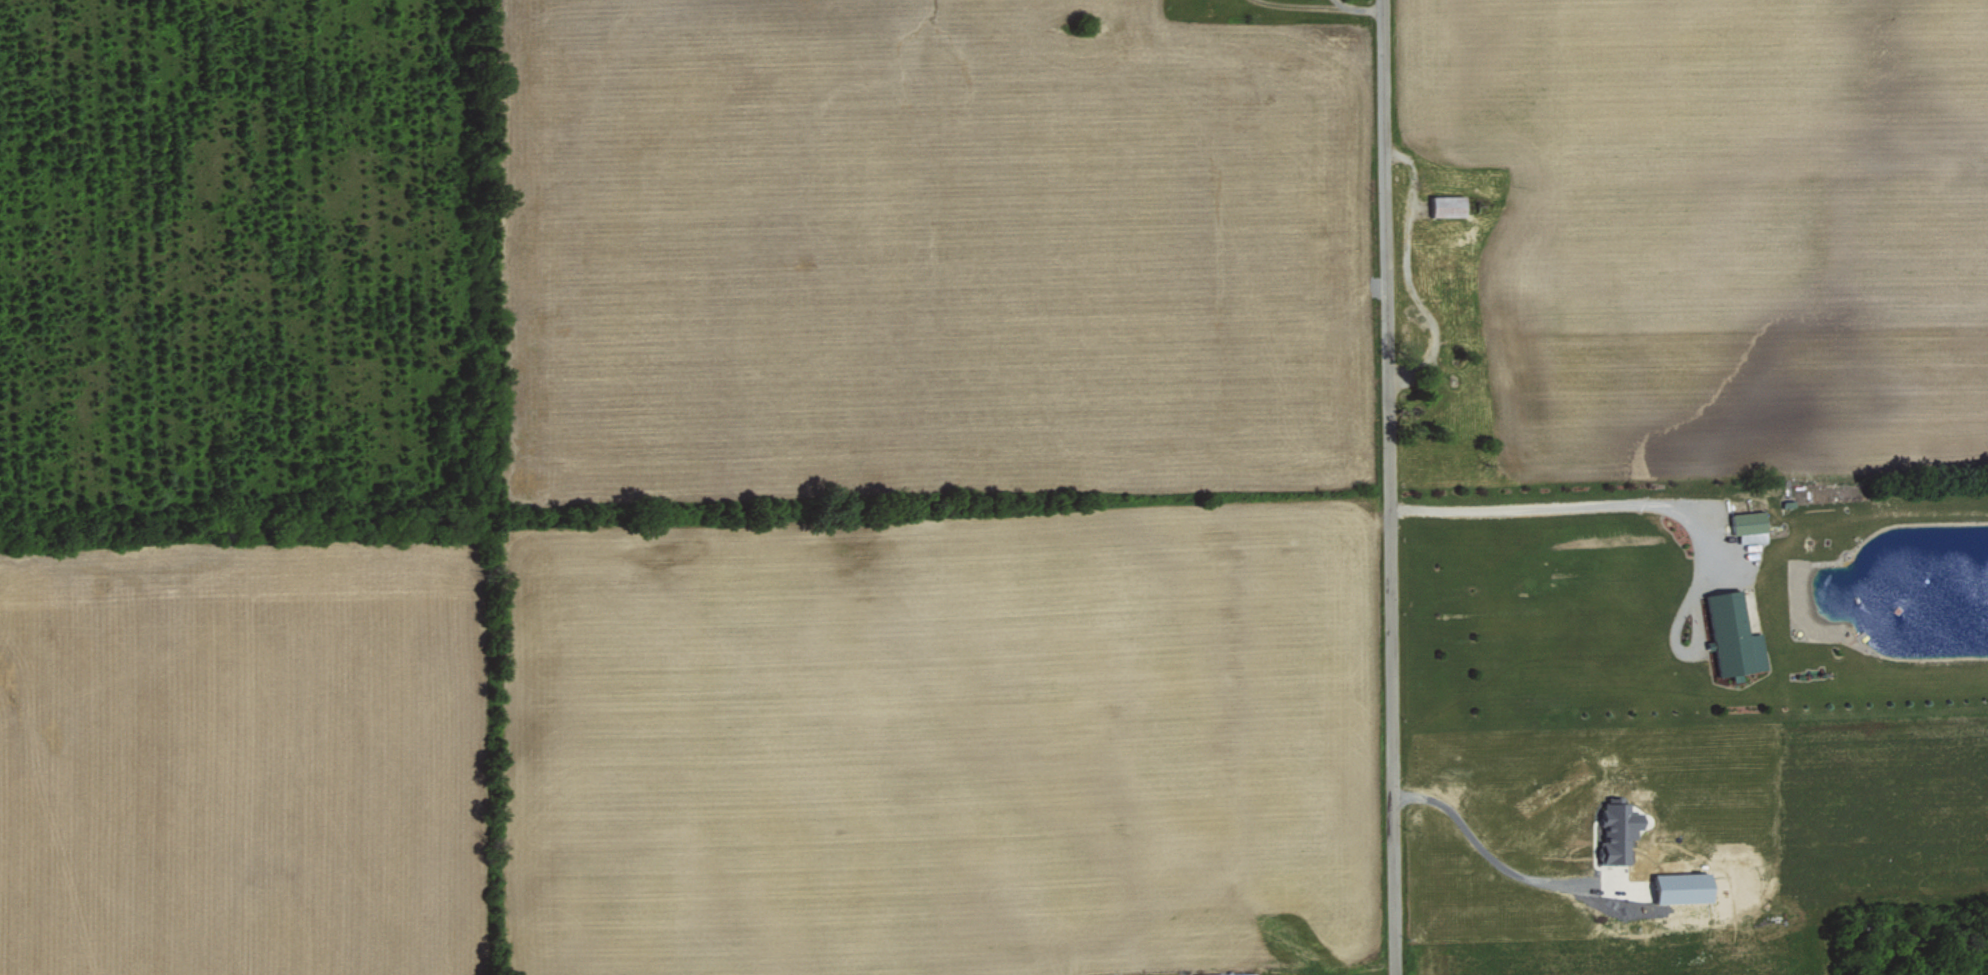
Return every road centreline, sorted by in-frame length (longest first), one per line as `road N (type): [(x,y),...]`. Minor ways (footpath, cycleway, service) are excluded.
road 1 (residential): [(1395,974),(1382,0)]

